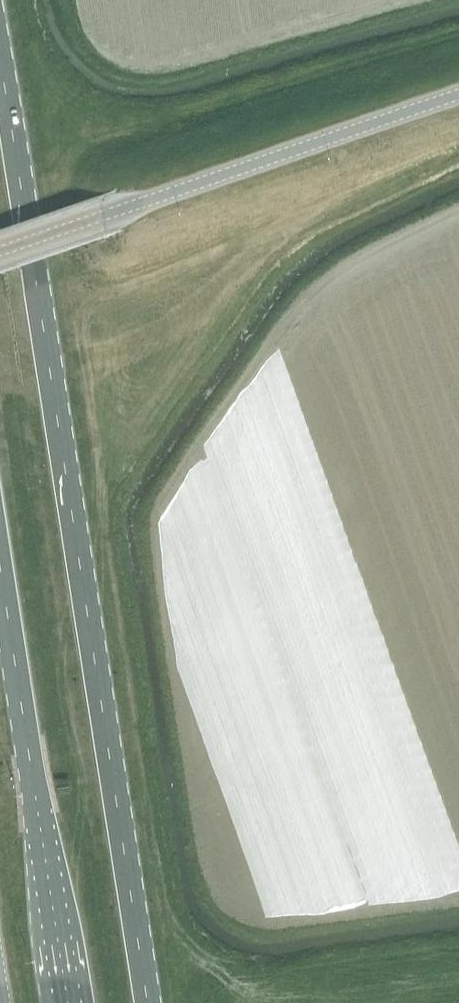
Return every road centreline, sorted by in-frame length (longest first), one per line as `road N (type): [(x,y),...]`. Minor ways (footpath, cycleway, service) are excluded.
road 1 (primary): [(149,1002),(0,70)]
road 2 (unclassified): [(0,251),(458,96)]
road 3 (primary): [(0,567),(68,1002)]

